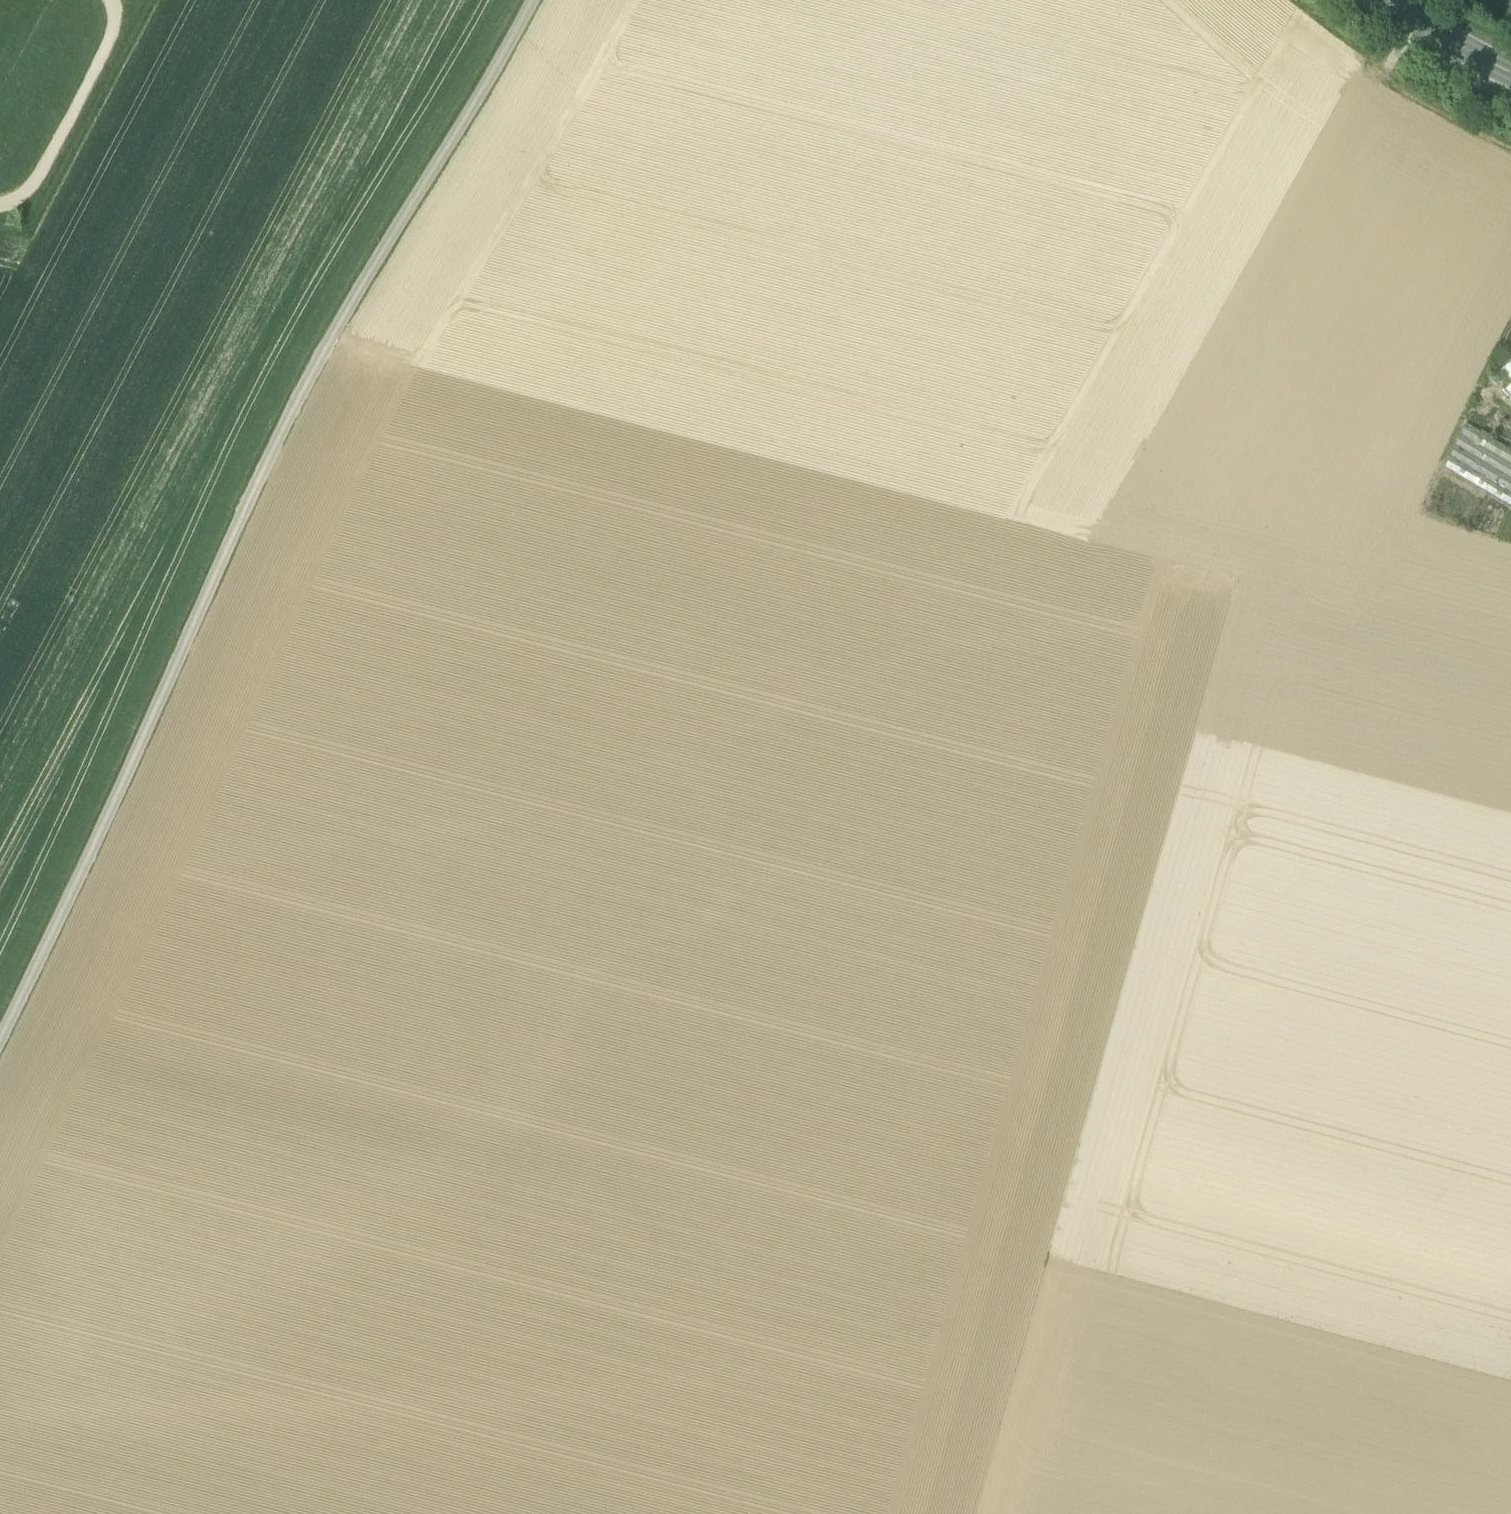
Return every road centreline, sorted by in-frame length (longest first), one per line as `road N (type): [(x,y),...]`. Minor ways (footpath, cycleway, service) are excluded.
road 1 (unclassified): [(0,1047),(327,354),(495,86),(540,0)]
road 2 (tertiary): [(1510,74),(1383,0)]

